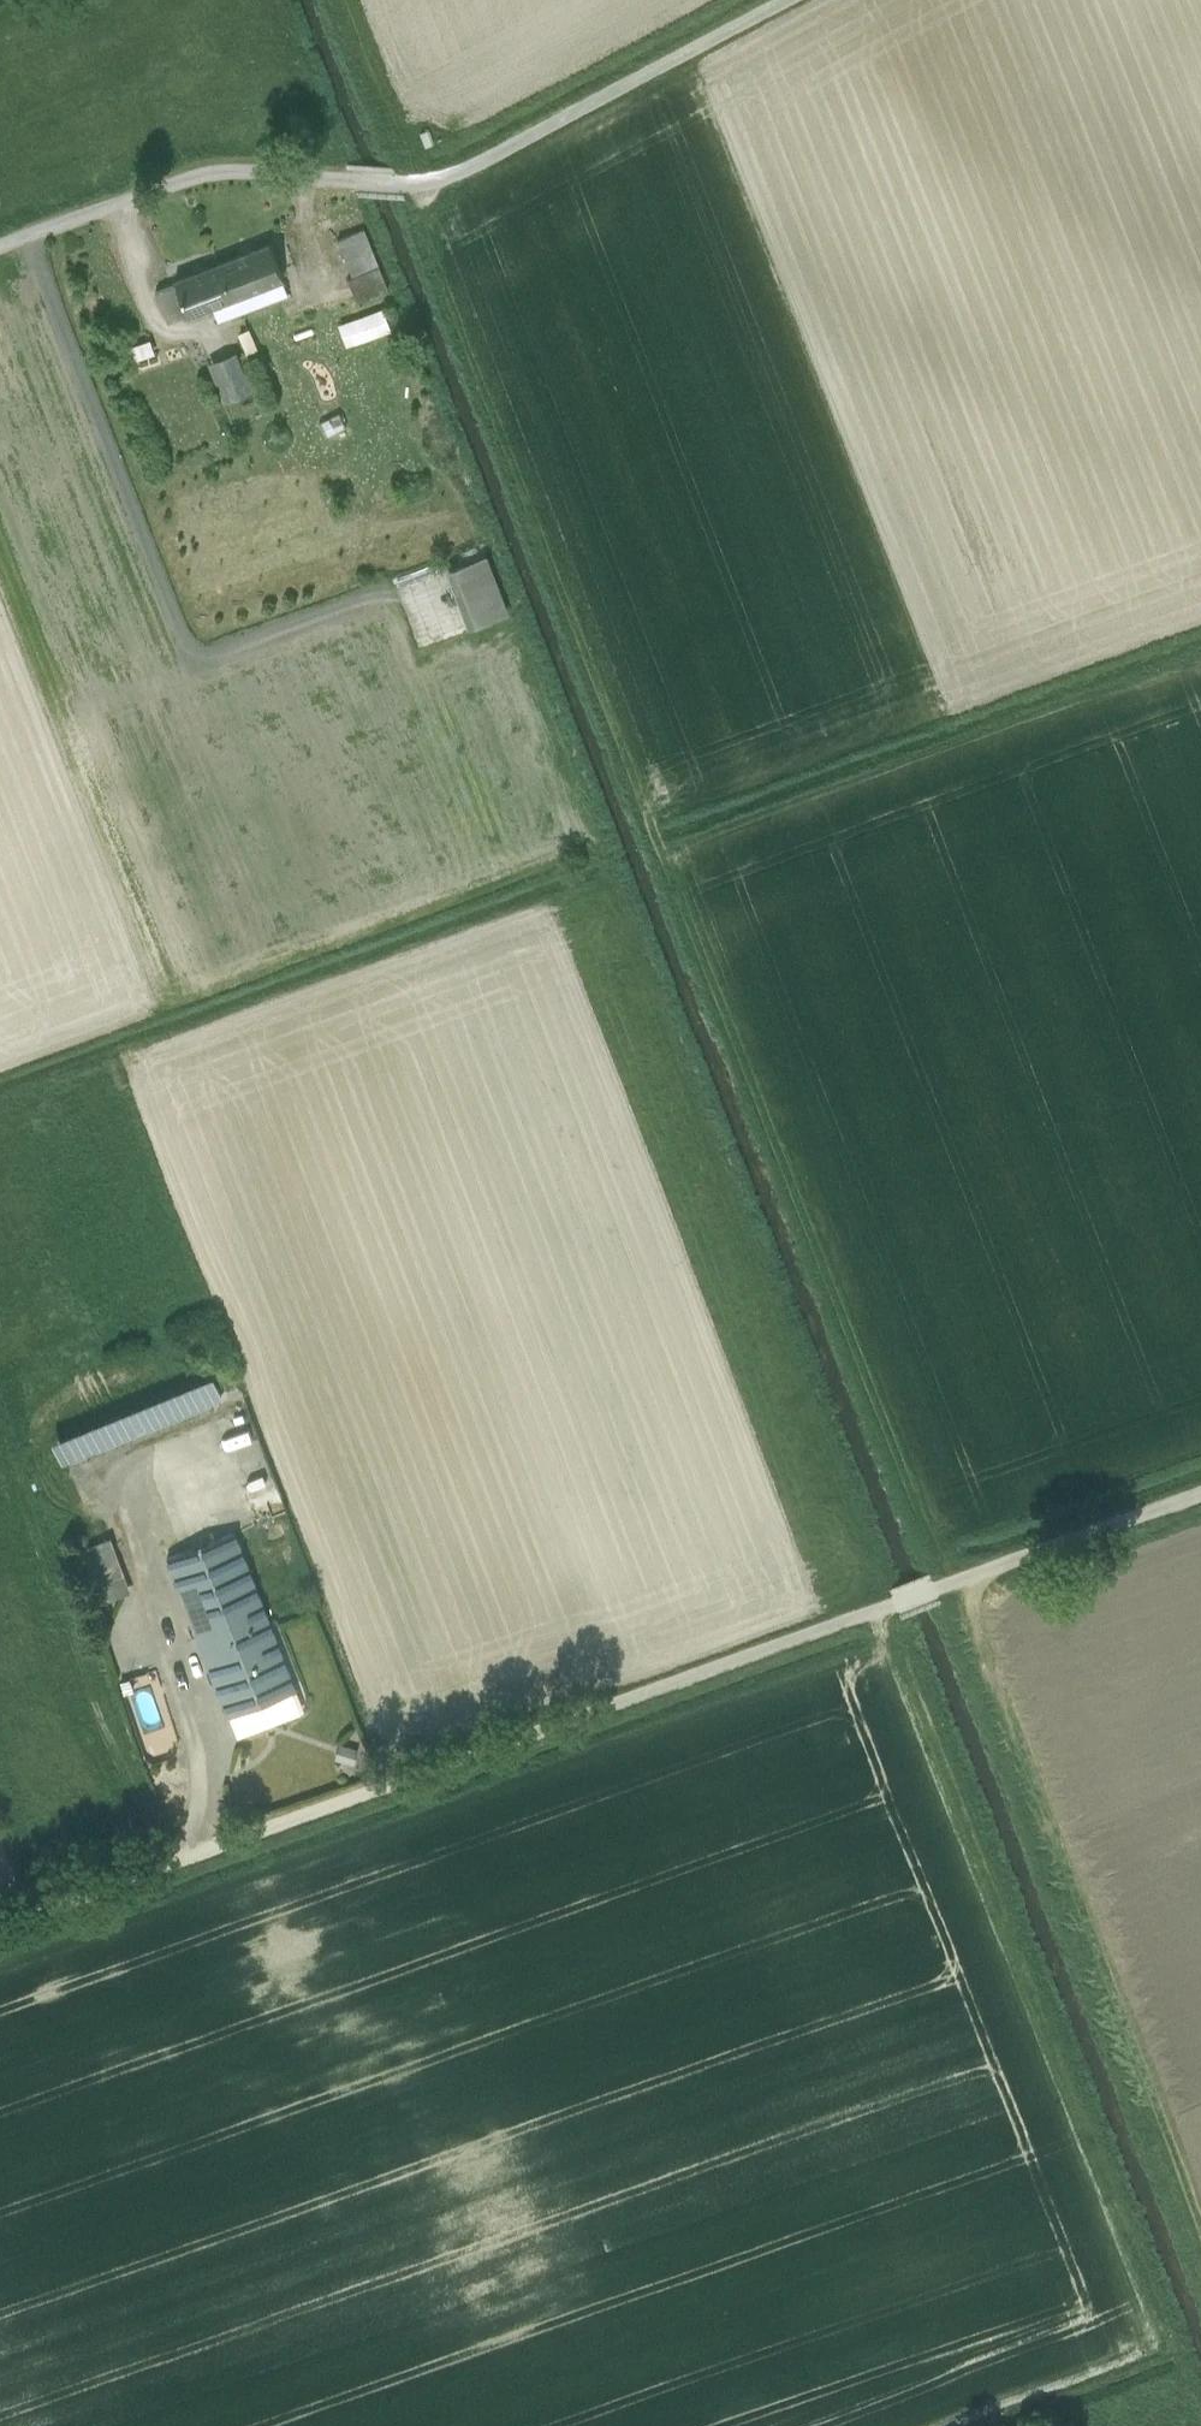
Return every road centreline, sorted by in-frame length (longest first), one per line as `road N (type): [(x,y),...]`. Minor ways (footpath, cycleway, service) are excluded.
road 1 (track): [(1200,1493),(0,1927)]
road 2 (track): [(0,246),(212,168),(435,184),(786,0)]
road 3 (track): [(206,1853),(190,1689)]

